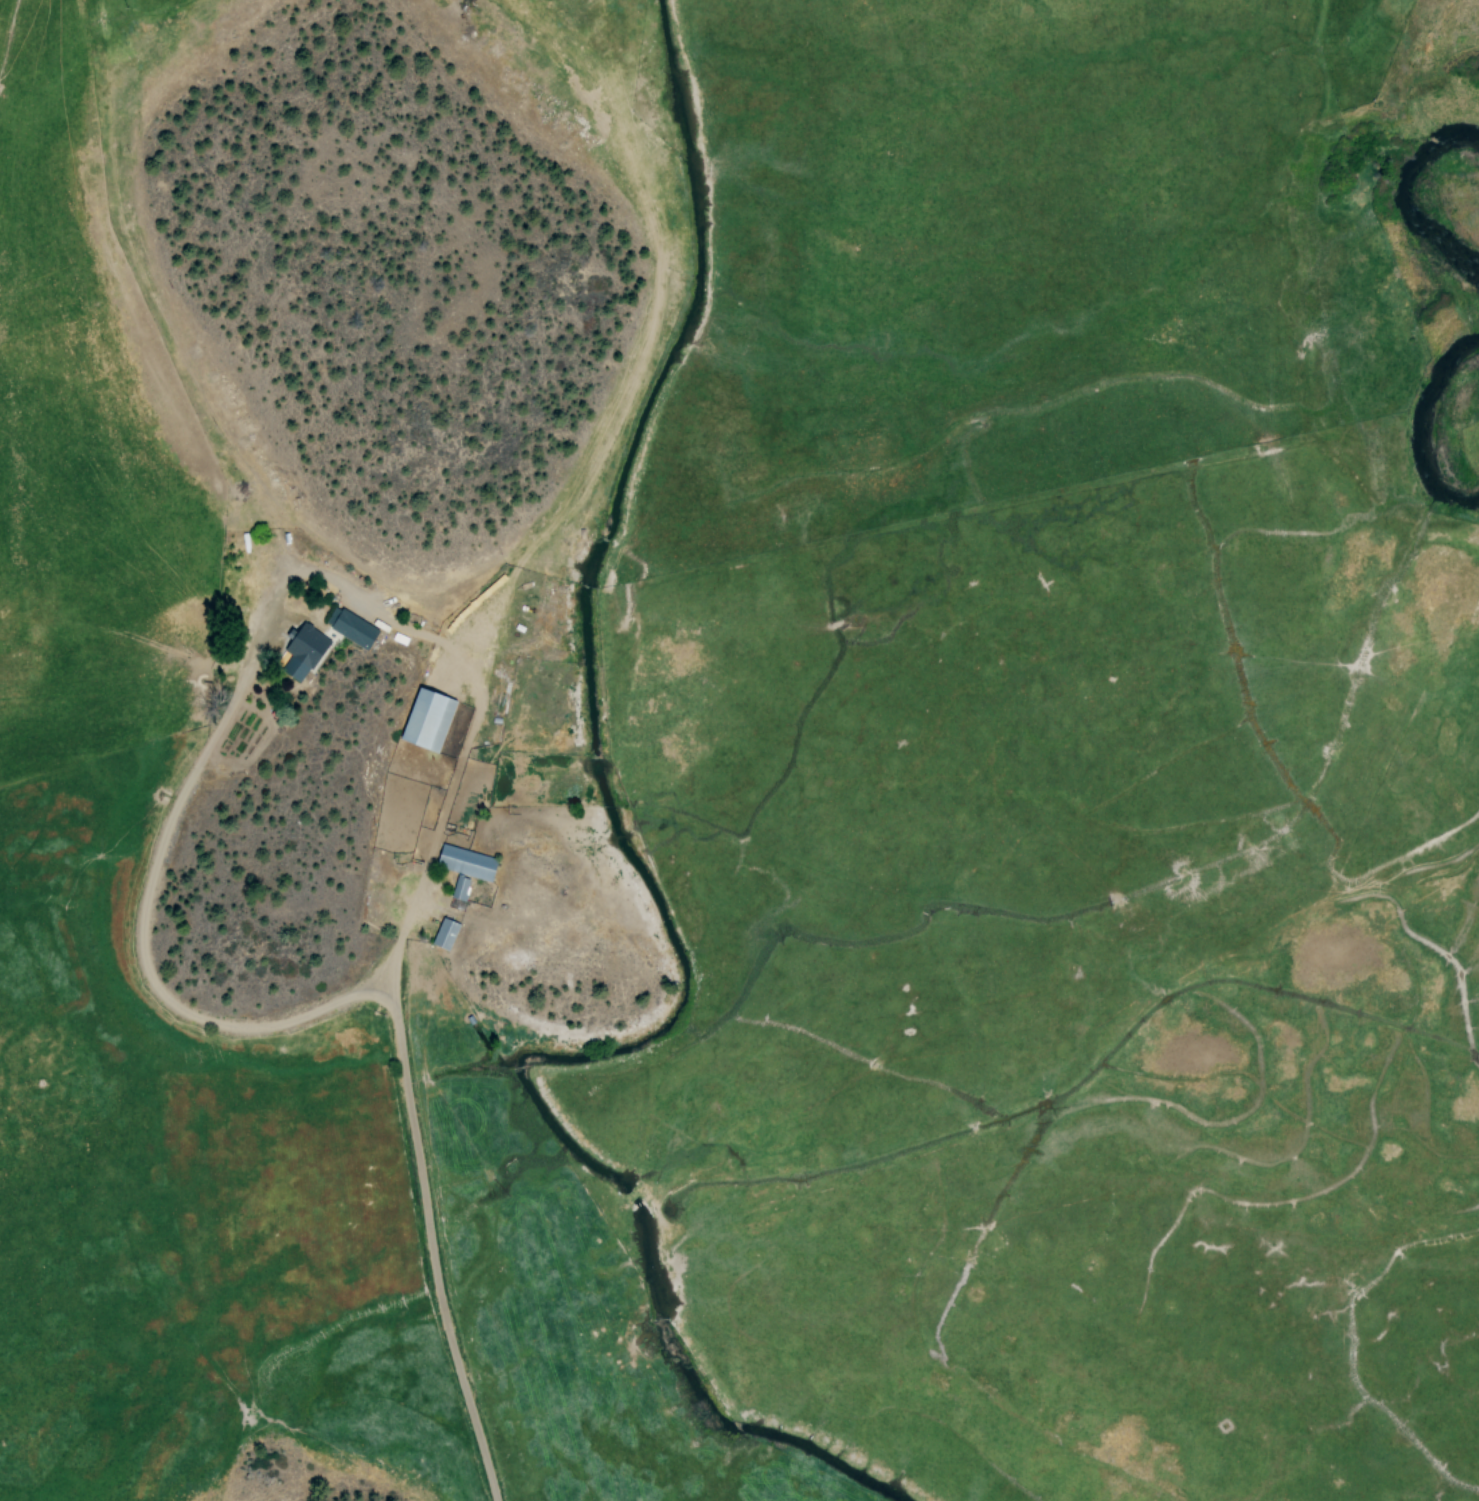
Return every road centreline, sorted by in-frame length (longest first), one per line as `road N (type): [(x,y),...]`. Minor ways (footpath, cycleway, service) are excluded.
road 1 (residential): [(495,1500),(442,1317),(386,1006),(362,994),(280,1027),(230,1030),(173,1010),(147,982),(139,938),(149,877),(212,726)]

